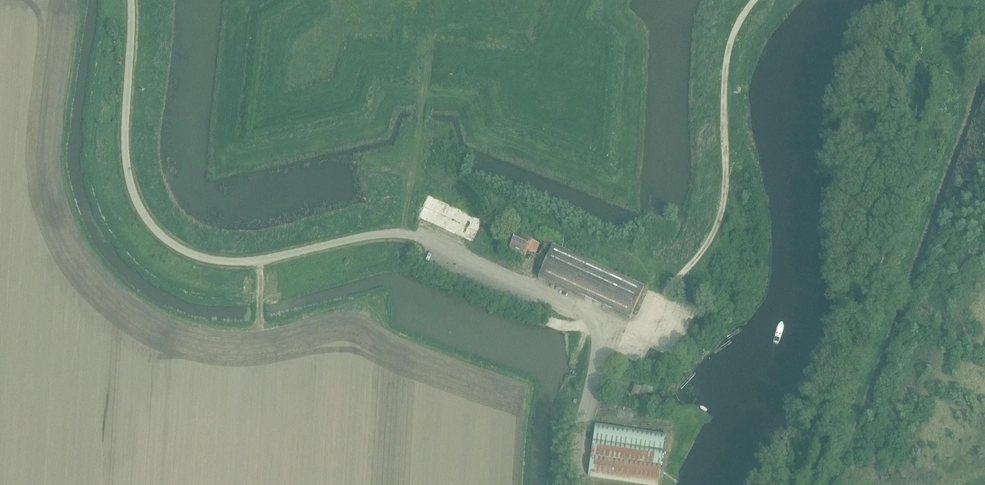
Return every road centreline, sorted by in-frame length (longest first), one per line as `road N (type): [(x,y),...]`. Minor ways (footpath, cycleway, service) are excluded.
road 1 (unclassified): [(577,484),(598,348),(582,313),(404,234),(236,262),(195,255),(160,234),(135,198),(127,166),(130,0)]
road 2 (track): [(760,0),(736,27),(728,62),(718,220),(659,299),(632,350),(598,348)]

